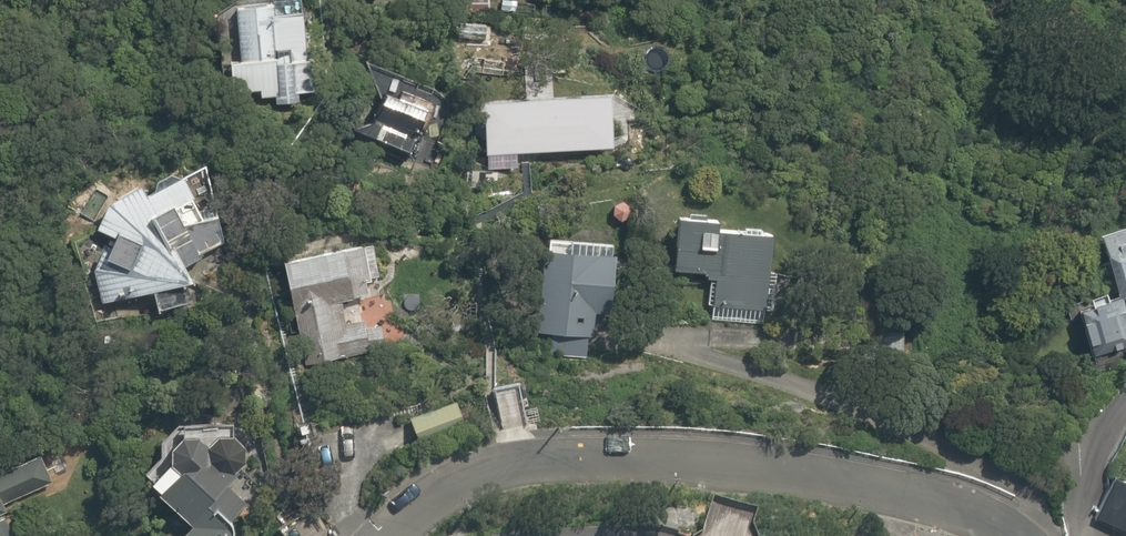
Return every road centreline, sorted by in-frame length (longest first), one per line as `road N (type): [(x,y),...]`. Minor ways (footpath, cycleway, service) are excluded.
road 1 (residential): [(1013,535),(960,507),(886,490),(697,462),(595,460),(496,473),(451,490),(391,535)]

